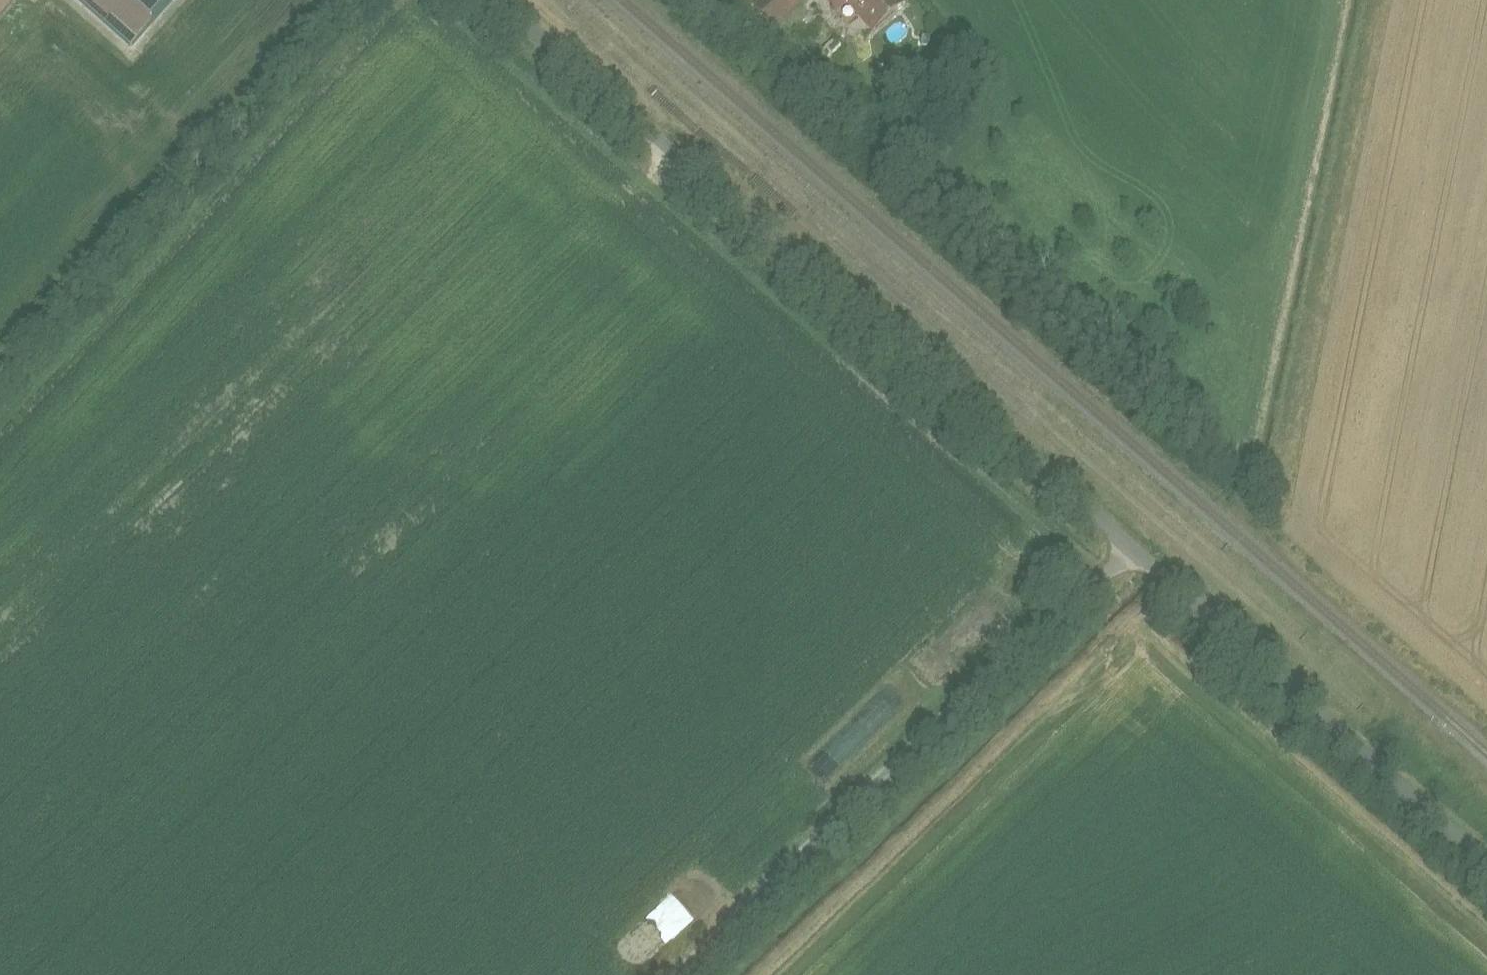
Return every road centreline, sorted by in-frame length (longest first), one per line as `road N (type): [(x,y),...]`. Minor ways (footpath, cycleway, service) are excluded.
road 1 (track): [(671,974),(1125,537)]

